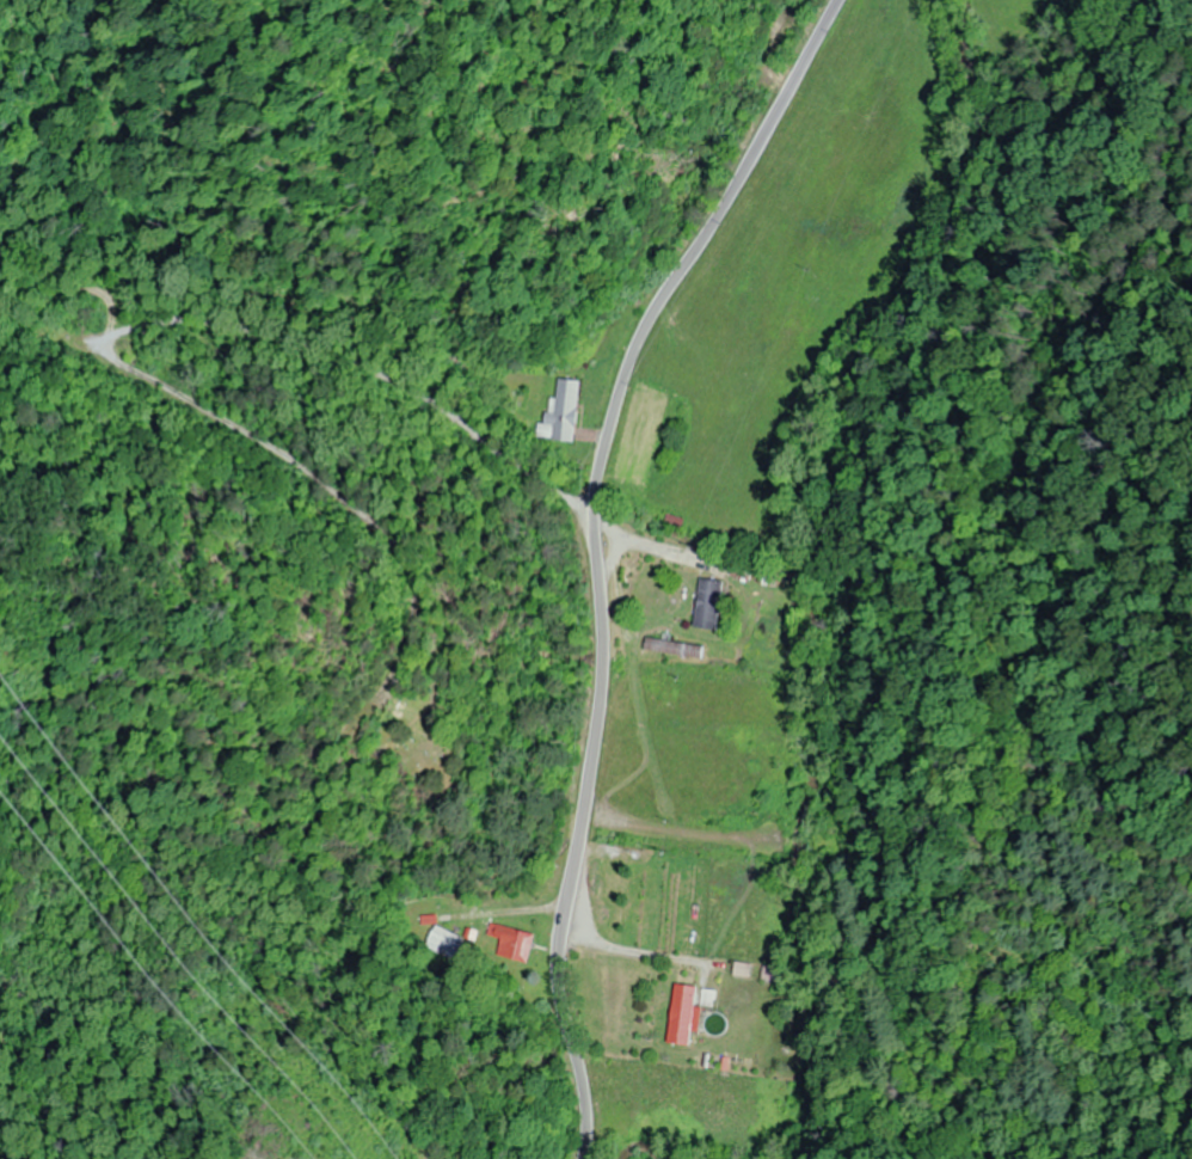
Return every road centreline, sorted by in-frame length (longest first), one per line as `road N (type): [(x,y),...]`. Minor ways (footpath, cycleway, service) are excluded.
road 1 (tertiary): [(583,1158),(585,1086),(560,987),(560,952),(603,674),(600,472),(644,331),(839,0)]

